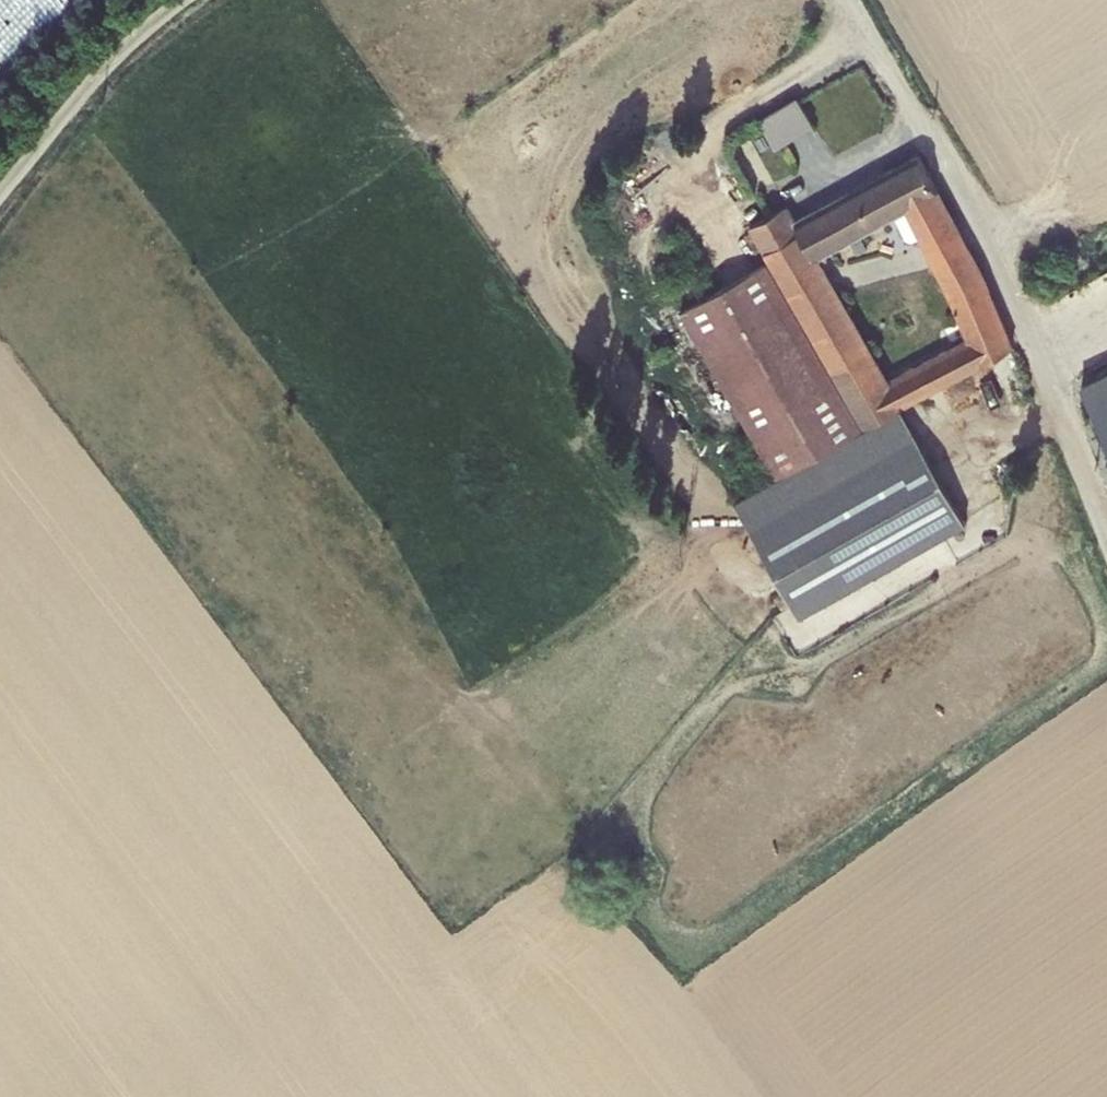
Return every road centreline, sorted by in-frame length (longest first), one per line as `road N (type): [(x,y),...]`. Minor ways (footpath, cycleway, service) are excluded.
road 1 (unclassified): [(842,0),(1066,430),(1106,536)]
road 2 (unclassified): [(0,200),(107,76),(192,0)]

